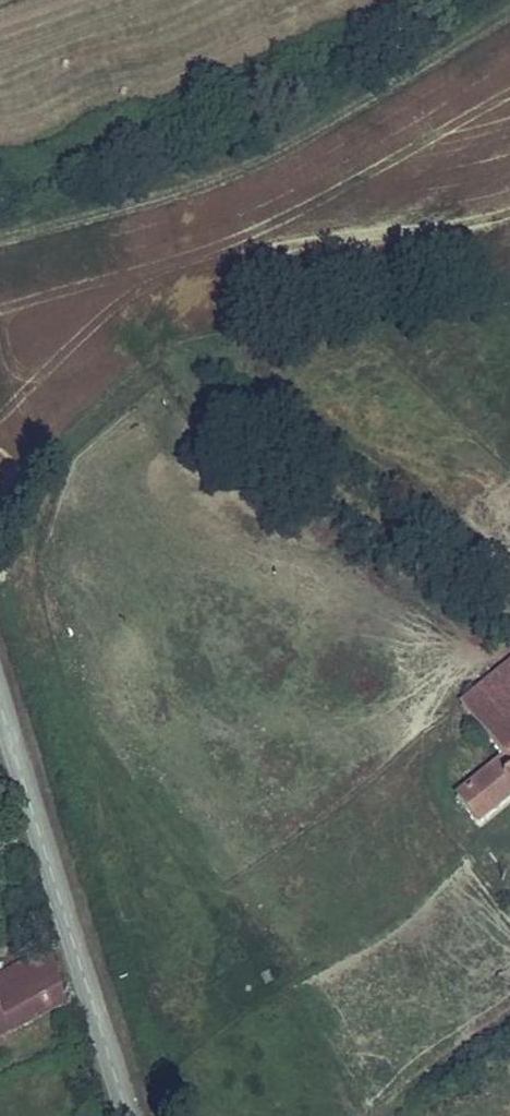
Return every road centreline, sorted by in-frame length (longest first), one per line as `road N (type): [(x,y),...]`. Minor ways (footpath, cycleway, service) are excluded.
road 1 (track): [(509,3),(334,119),(230,175),(0,240)]
road 2 (tertiary): [(0,699),(133,1115)]

